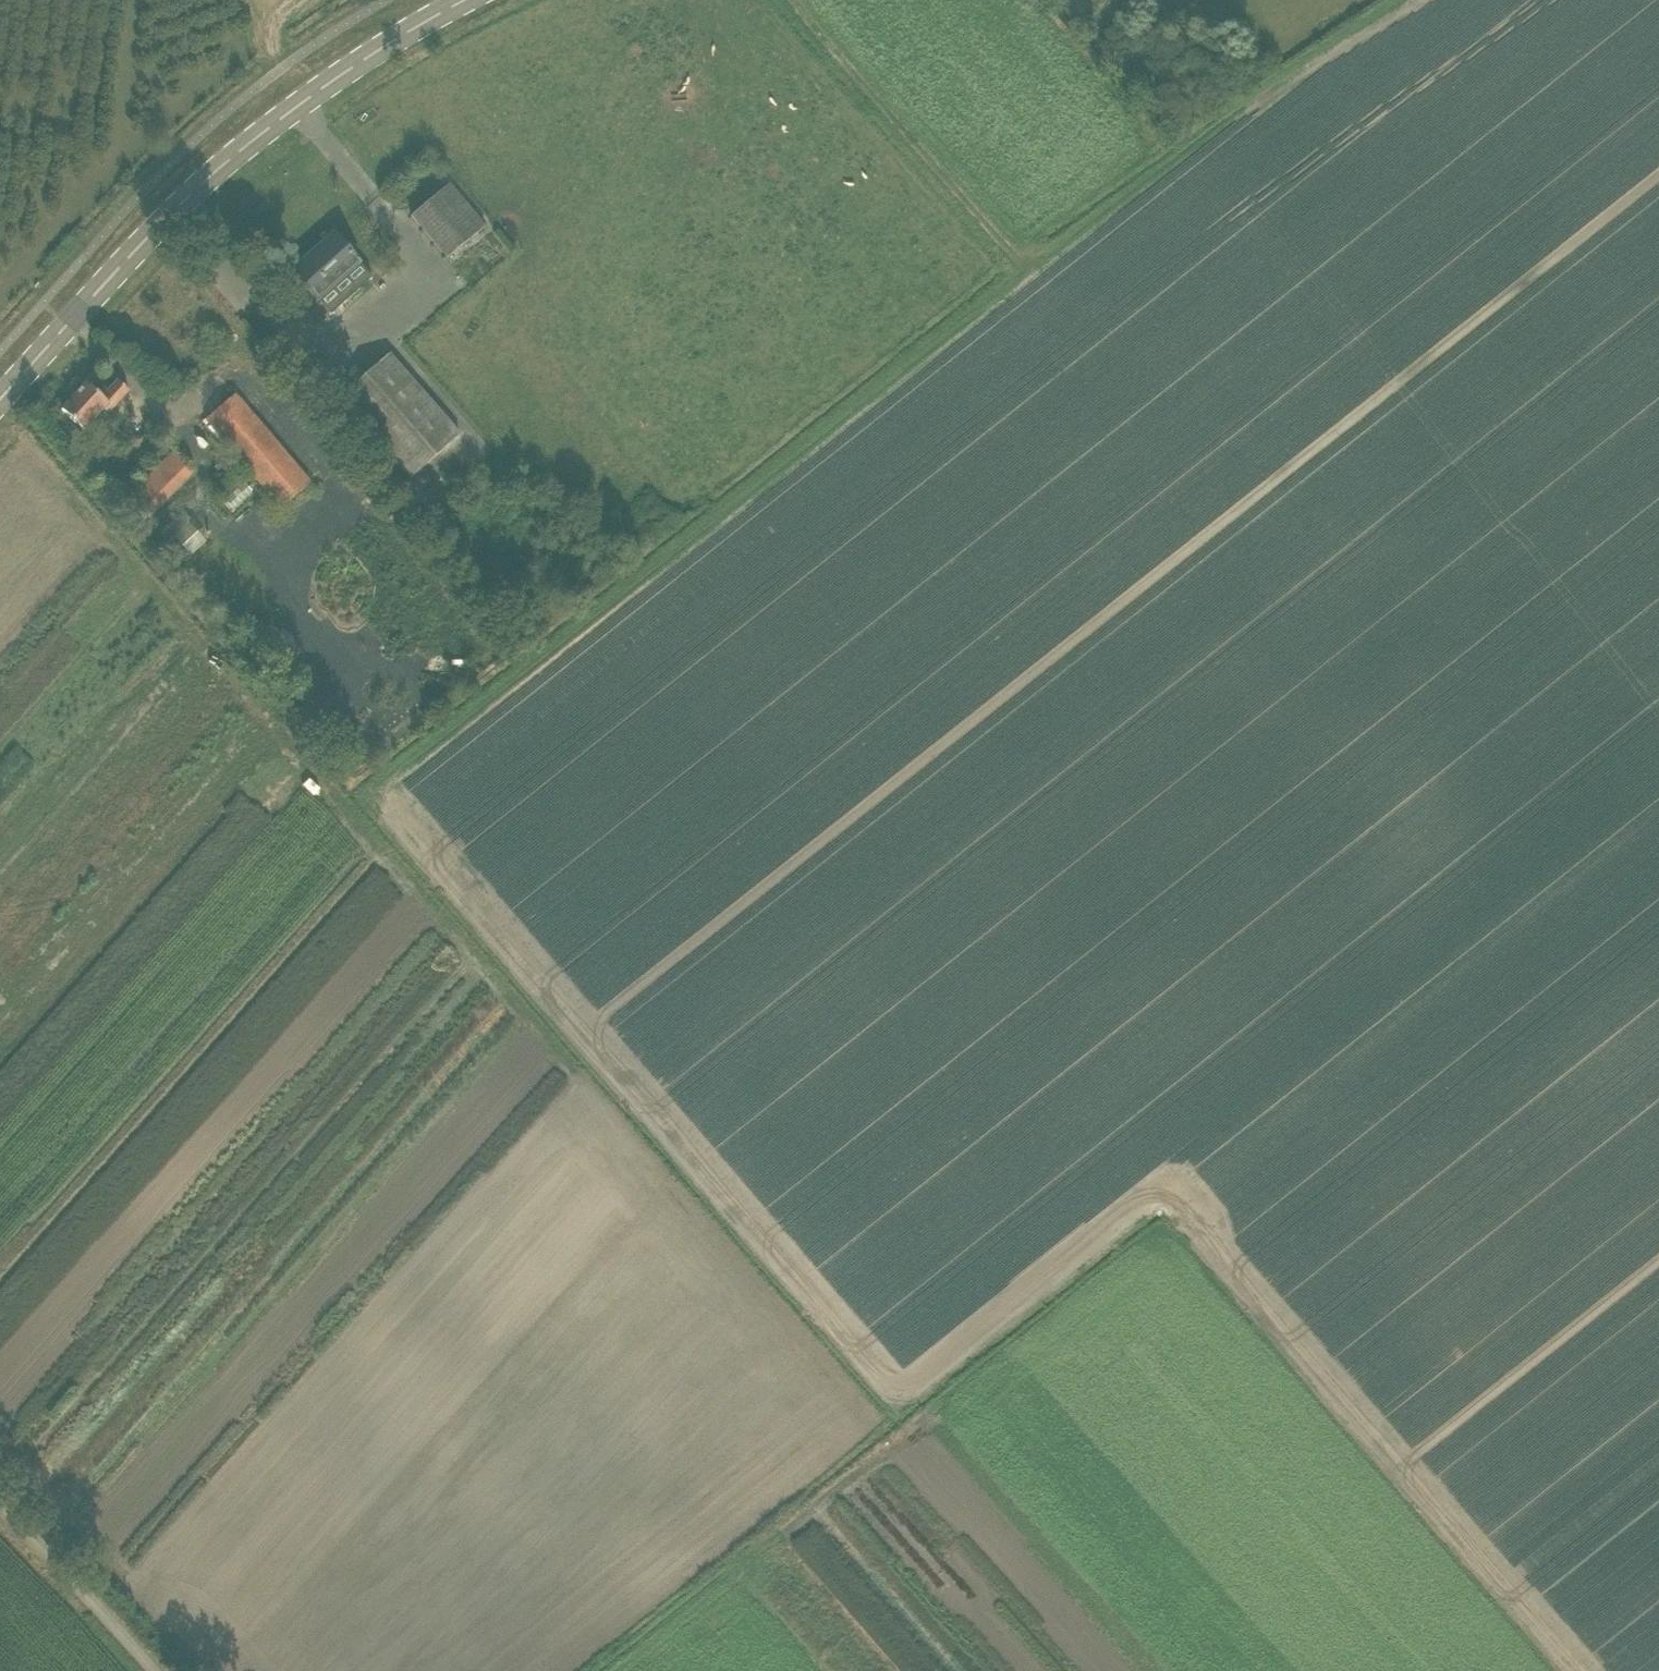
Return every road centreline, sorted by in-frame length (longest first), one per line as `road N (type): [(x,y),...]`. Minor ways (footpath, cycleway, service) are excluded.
road 1 (secondary): [(0,409),(174,219),(277,126),(362,62),(471,0)]
road 2 (unclassified): [(162,1670),(0,1503)]

